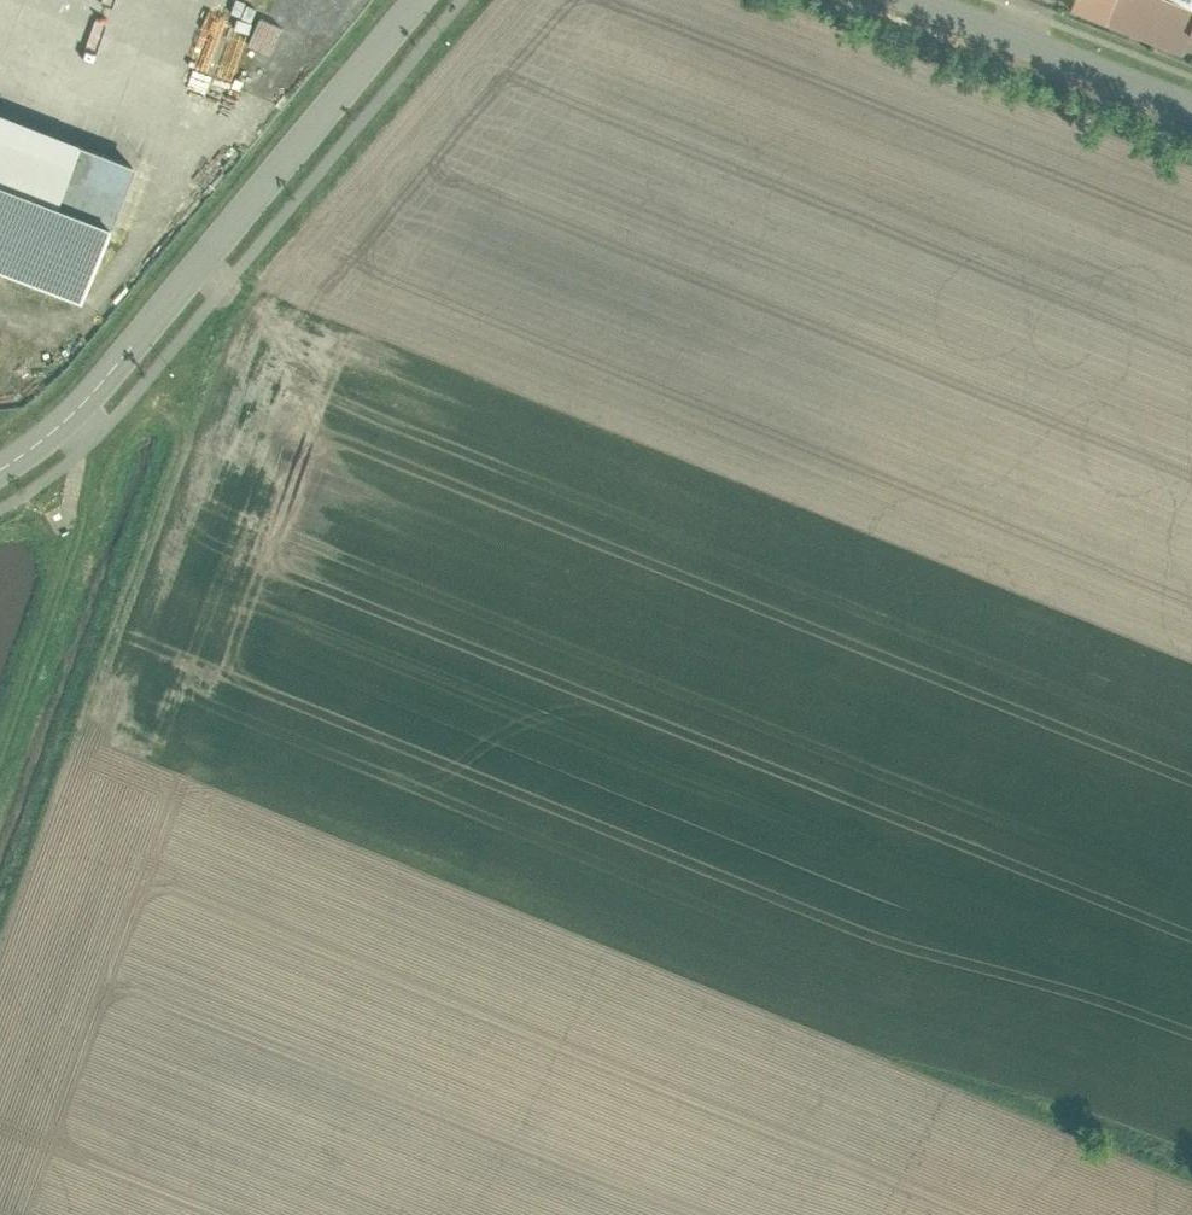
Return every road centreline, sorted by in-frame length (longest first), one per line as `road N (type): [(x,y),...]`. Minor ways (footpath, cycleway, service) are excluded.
road 1 (unclassified): [(417,0),(102,380),(41,442),(0,468)]
road 2 (unclassified): [(901,0),(1191,113)]

